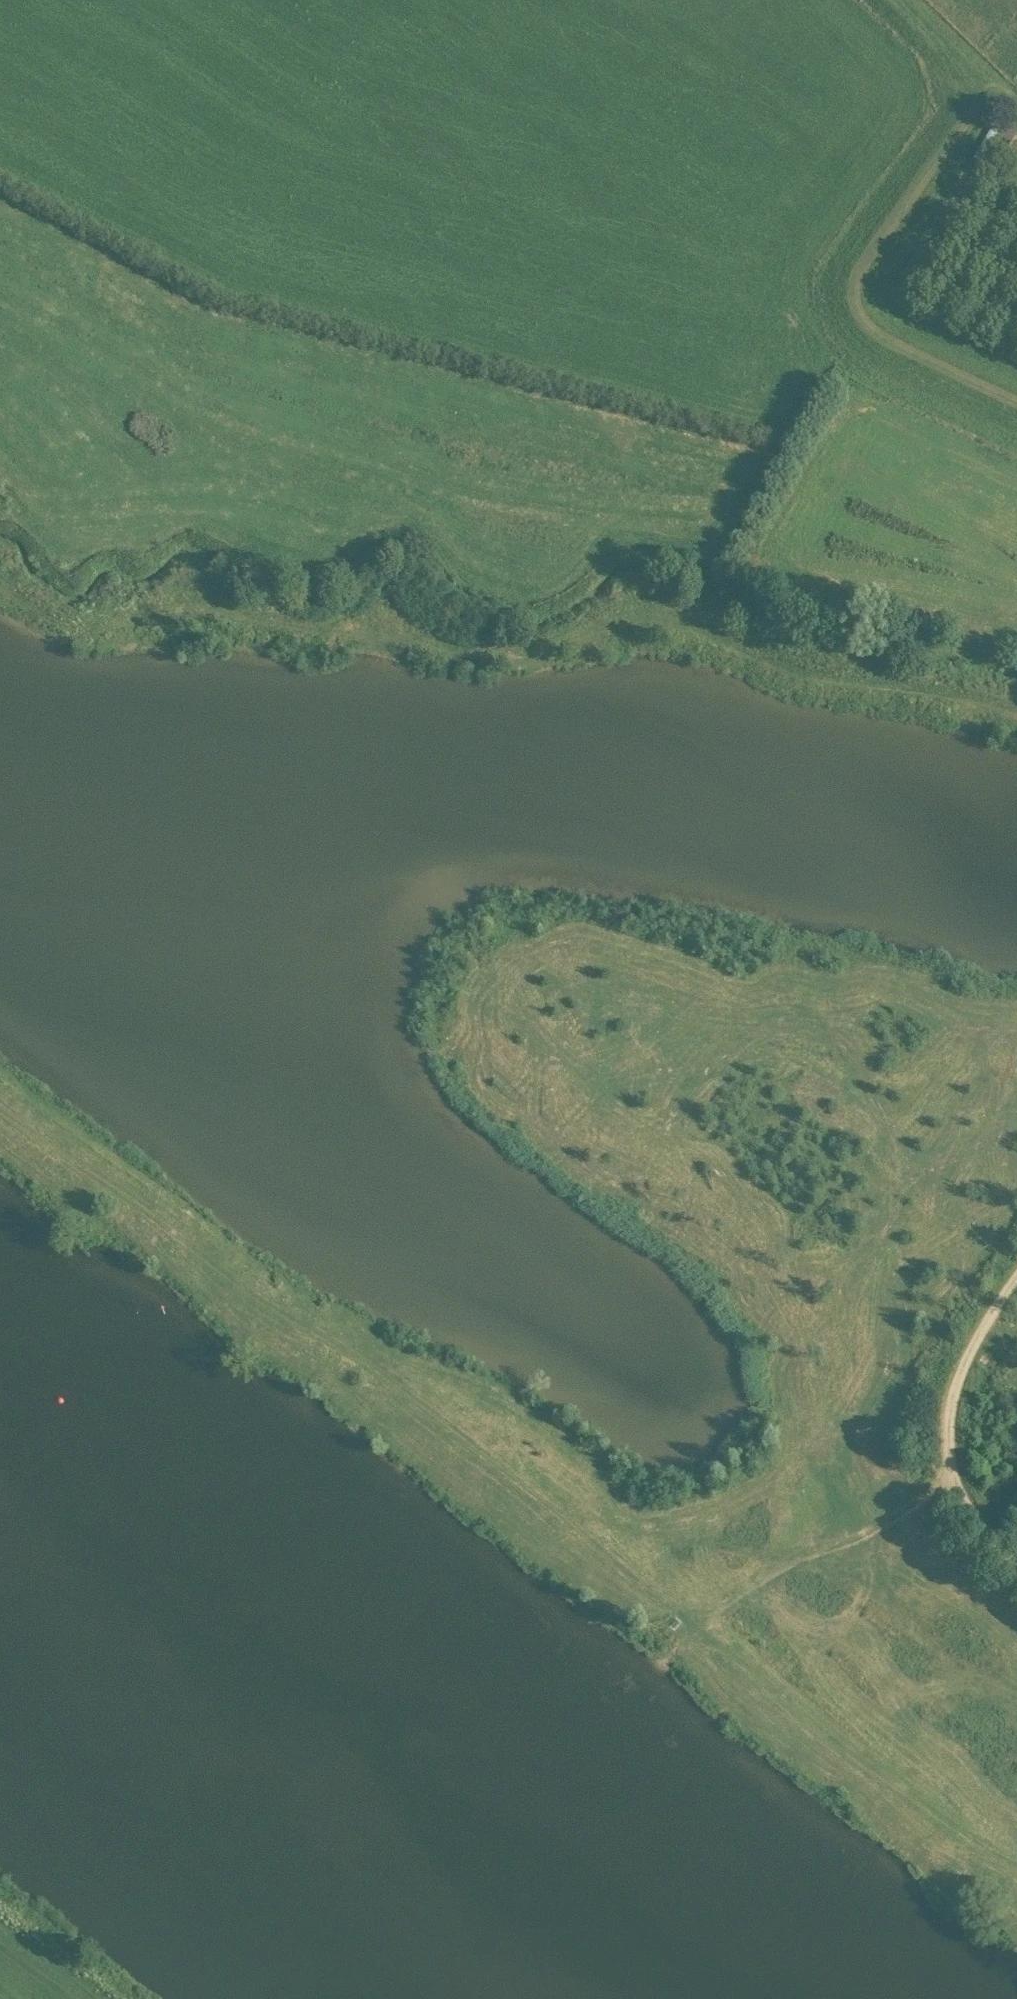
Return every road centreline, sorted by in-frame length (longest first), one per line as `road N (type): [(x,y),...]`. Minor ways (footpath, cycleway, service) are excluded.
road 1 (track): [(949,1465),(887,1517),(692,1622)]
road 2 (track): [(1016,1553),(972,1513),(949,1465),(949,1414),(1016,1299)]

